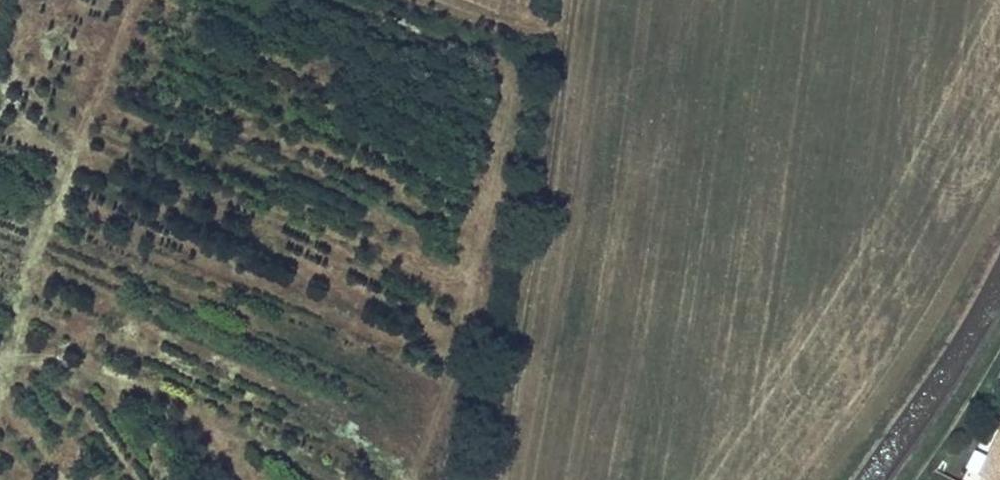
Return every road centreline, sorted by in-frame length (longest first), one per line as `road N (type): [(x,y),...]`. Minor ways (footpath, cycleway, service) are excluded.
road 1 (track): [(492,479),(574,0)]

